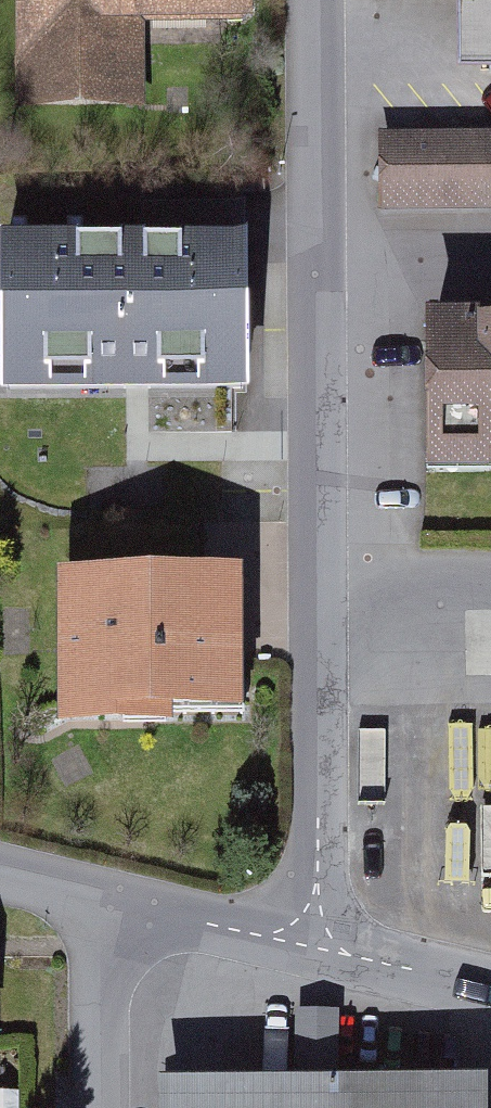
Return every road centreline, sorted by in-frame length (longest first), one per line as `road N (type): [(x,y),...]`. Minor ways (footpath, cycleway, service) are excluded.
road 1 (residential): [(328,0),(331,969)]
road 2 (residential): [(115,917),(331,969)]
road 3 (residential): [(115,917),(113,1107)]
road 4 (residential): [(331,969),(490,1005)]

